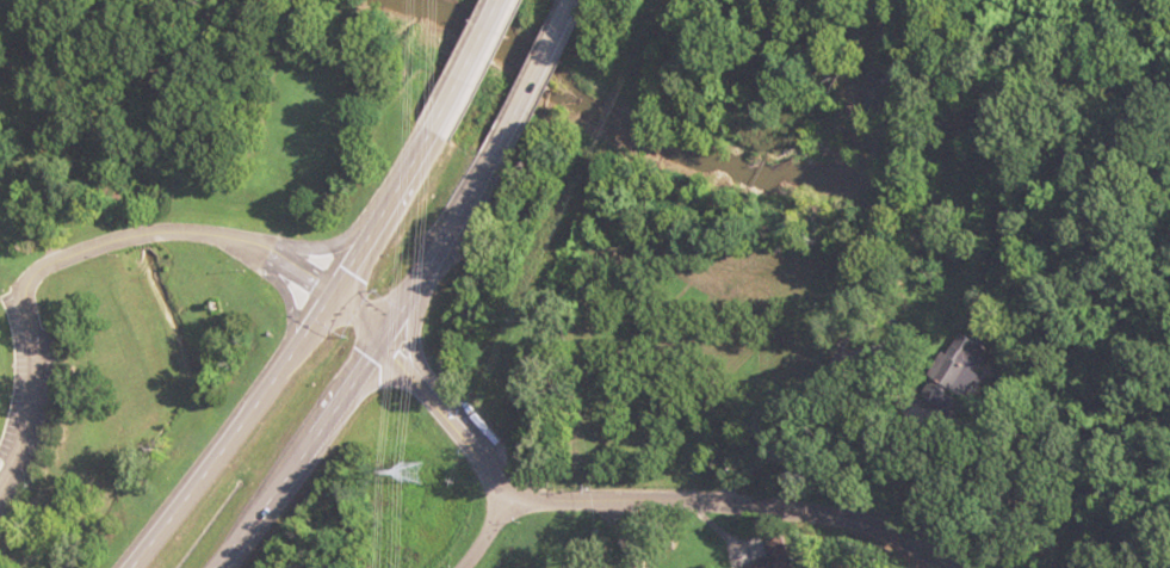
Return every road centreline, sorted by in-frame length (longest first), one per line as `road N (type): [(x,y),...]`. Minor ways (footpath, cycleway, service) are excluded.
road 1 (residential): [(981,567),(787,474),(512,490),(336,297)]
road 2 (trunk): [(506,0),(336,297),(131,567)]
road 3 (trunk): [(219,567),(385,345),(500,156),(574,0)]
road 4 (residential): [(0,504),(16,484),(32,406),(20,294),(44,265),(140,234),(223,234),(293,257),(336,297)]
road 5 (residential): [(512,490),(607,547),(623,567)]

